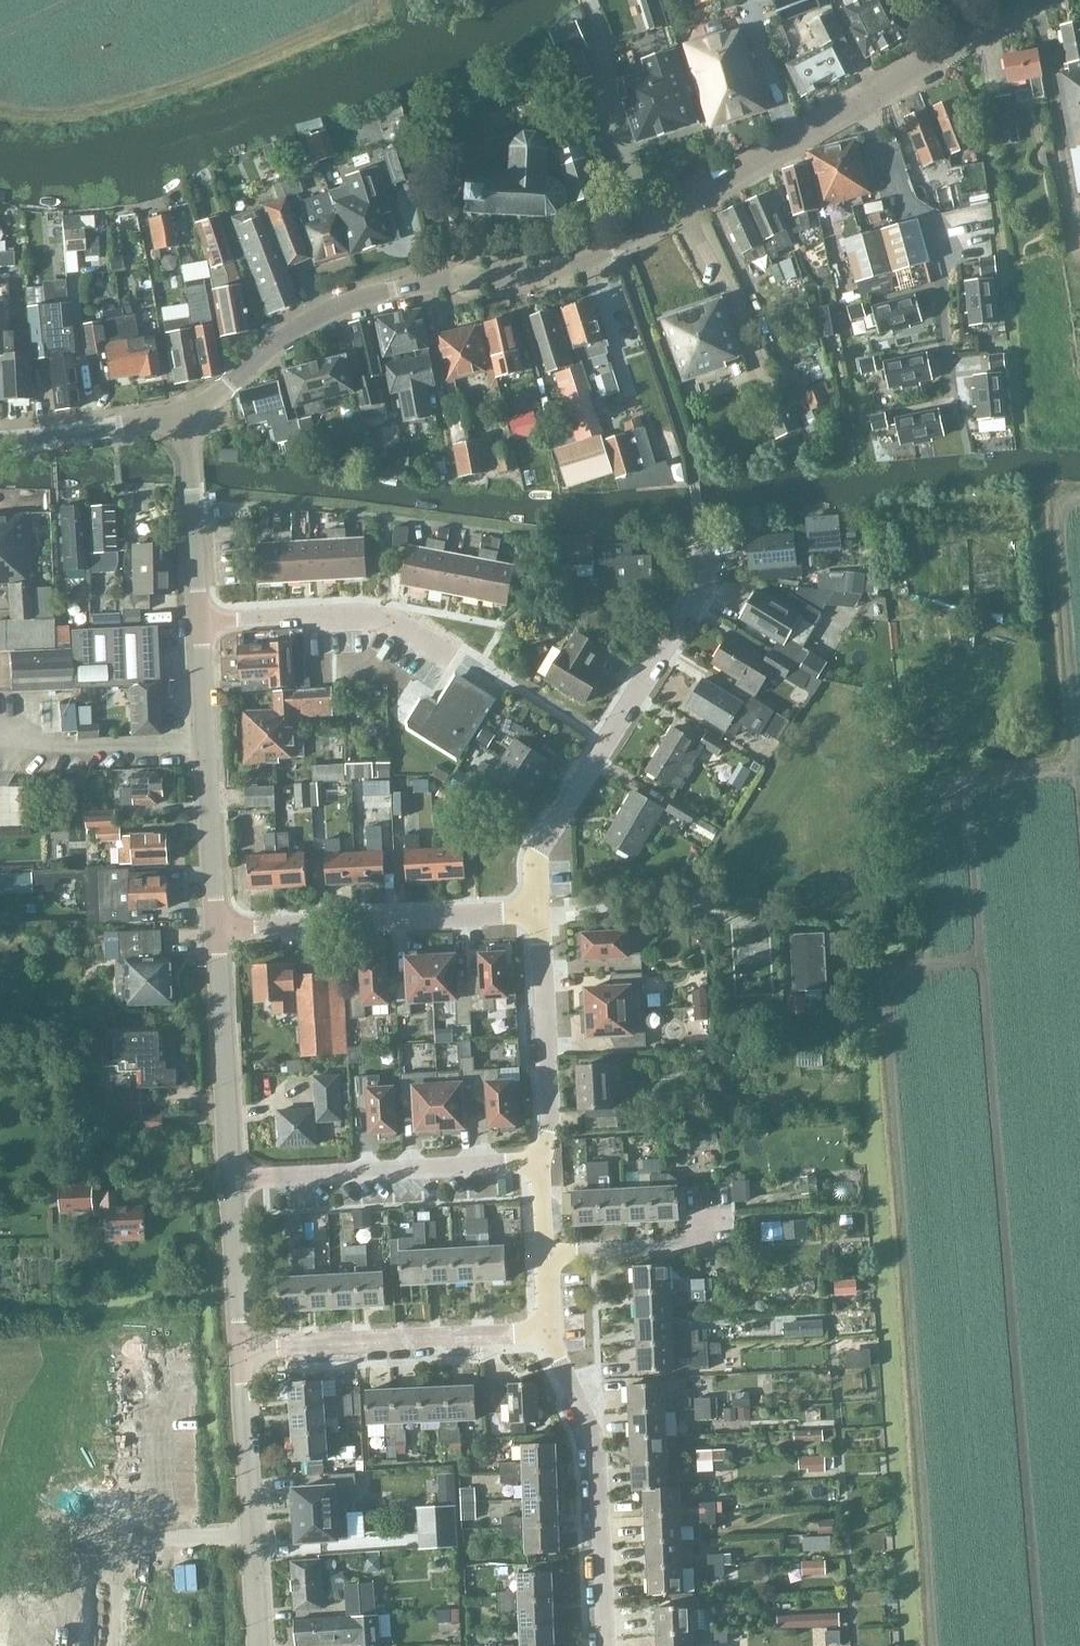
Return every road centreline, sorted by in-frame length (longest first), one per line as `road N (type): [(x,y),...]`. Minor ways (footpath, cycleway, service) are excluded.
road 1 (tertiary): [(183,418),(327,310),(419,285),(553,275),(589,263),(1033,0)]
road 2 (residential): [(602,1645),(590,1430),(549,1333)]
road 3 (residential): [(533,912),(221,931)]
road 4 (residential): [(234,1176),(545,1158)]
road 5 (tertiary): [(221,931),(200,622)]
road 6 (residential): [(549,1333),(241,1351)]
road 7 (tertiary): [(257,1645),(241,1351)]
road 8 (residential): [(606,741),(704,594),(699,522)]
road 9 (residential): [(545,1158),(533,912)]
road 10 (tertiary): [(234,1176),(221,931)]
road 11 (tertiary): [(200,622),(183,418)]
road 12 (residential): [(705,1205),(706,1249),(546,1256)]
road 13 (residential): [(606,741),(435,635)]
road 14 (residential): [(533,912),(533,857),(606,741)]
road 15 (tertiary): [(0,441),(183,418)]
road 16 (tertiary): [(241,1351),(234,1176)]
road 17 (residential): [(345,612),(200,622)]

